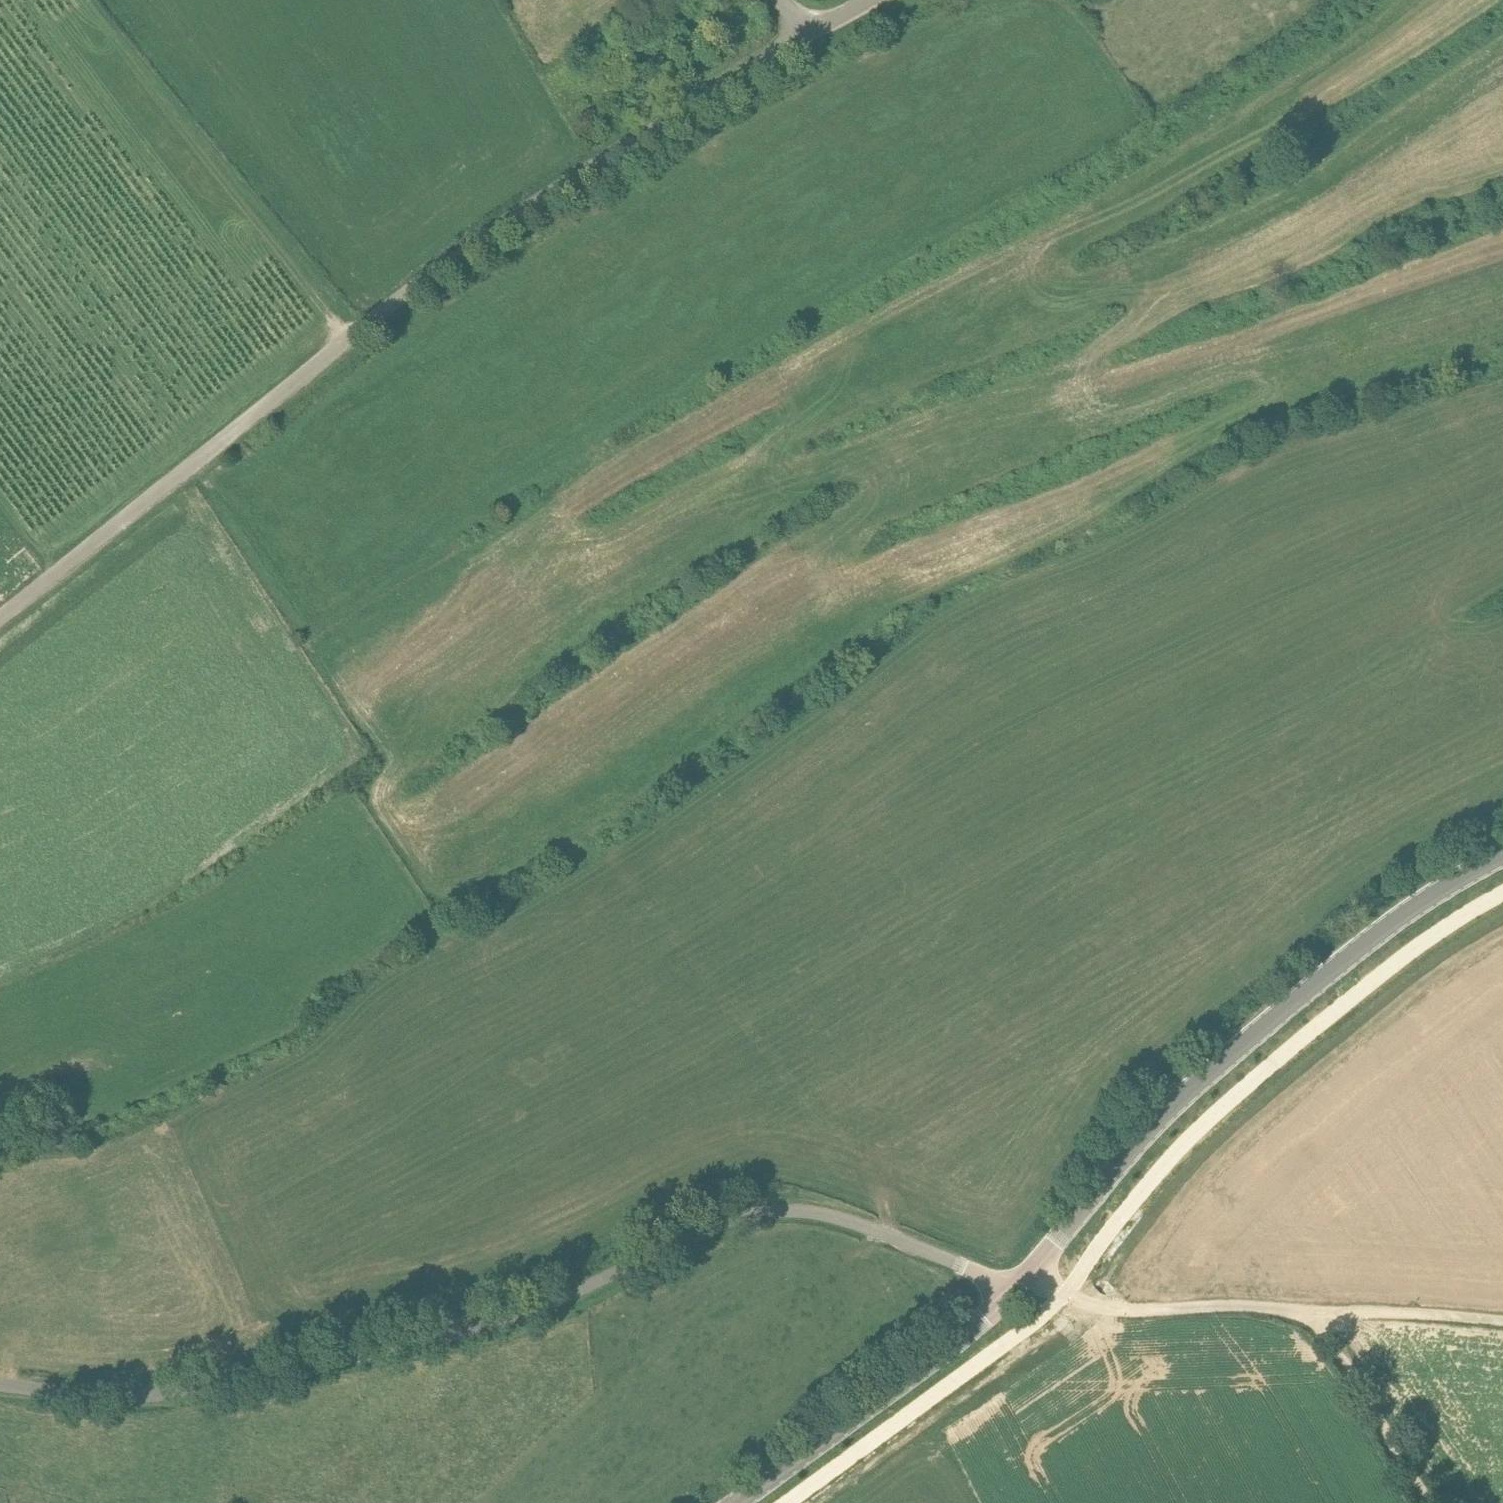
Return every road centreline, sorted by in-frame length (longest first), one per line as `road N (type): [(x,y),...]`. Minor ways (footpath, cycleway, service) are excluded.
road 1 (unclassified): [(1016,1288),(862,1225),(778,1212),(721,1224),(465,1332),(154,1394),(0,1384)]
road 2 (unclassified): [(0,618),(419,284),(807,35)]
road 3 (tertiary): [(1016,1288),(1125,1154),(1243,1040),(1408,908),(1502,852)]
road 4 (unclassified): [(1502,1321),(1126,1308),(1016,1288)]
road 5 (tertiary): [(730,1502),(947,1348),(1016,1288)]
road 6 (track): [(1429,1502),(1316,1310)]

